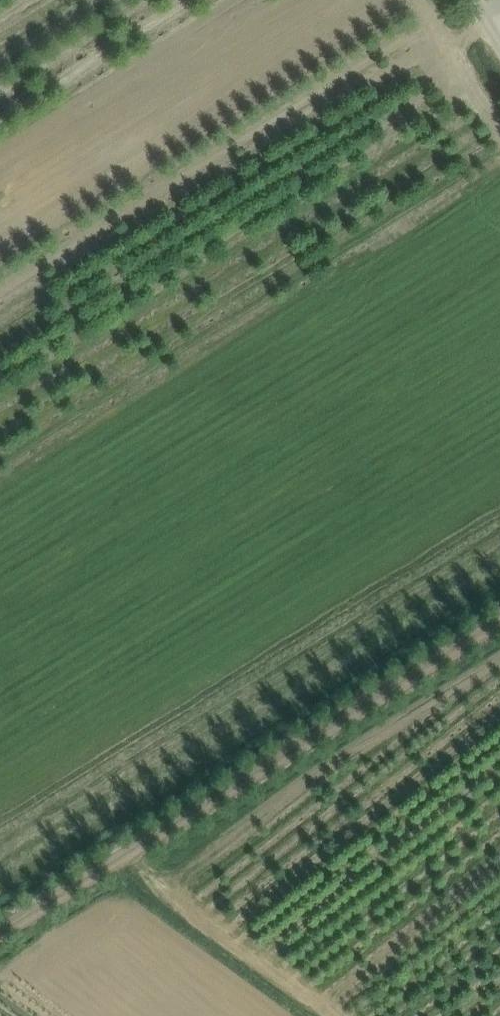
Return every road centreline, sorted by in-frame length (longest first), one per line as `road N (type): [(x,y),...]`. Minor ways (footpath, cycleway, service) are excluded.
road 1 (track): [(499,618),(0,929)]
road 2 (track): [(121,853),(341,1015)]

